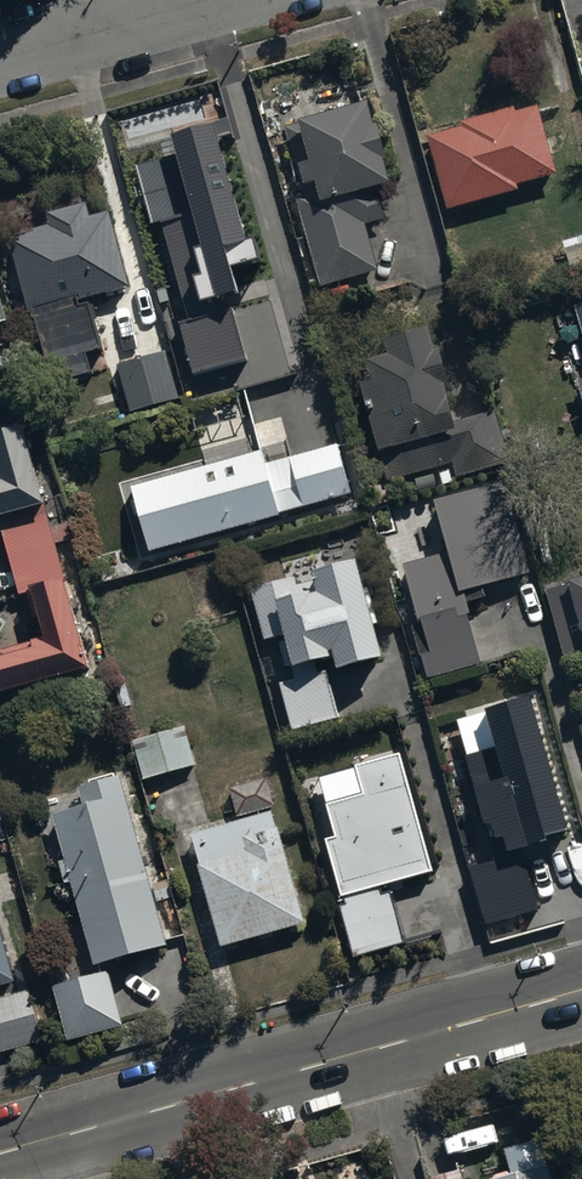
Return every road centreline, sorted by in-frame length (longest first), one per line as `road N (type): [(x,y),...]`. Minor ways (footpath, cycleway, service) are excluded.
road 1 (tertiary): [(0,1155),(581,994)]
road 2 (residential): [(0,66),(239,0)]

